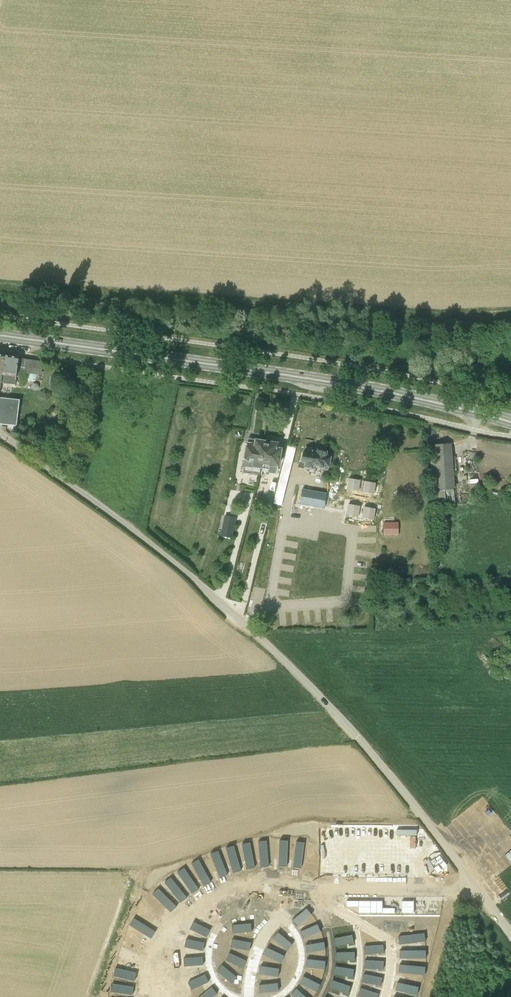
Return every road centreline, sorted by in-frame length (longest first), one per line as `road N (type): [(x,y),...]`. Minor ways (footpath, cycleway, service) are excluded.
road 1 (unclassified): [(510,933),(394,779),(278,655),(184,571),(0,433)]
road 2 (primary): [(510,422),(340,383),(0,335)]

